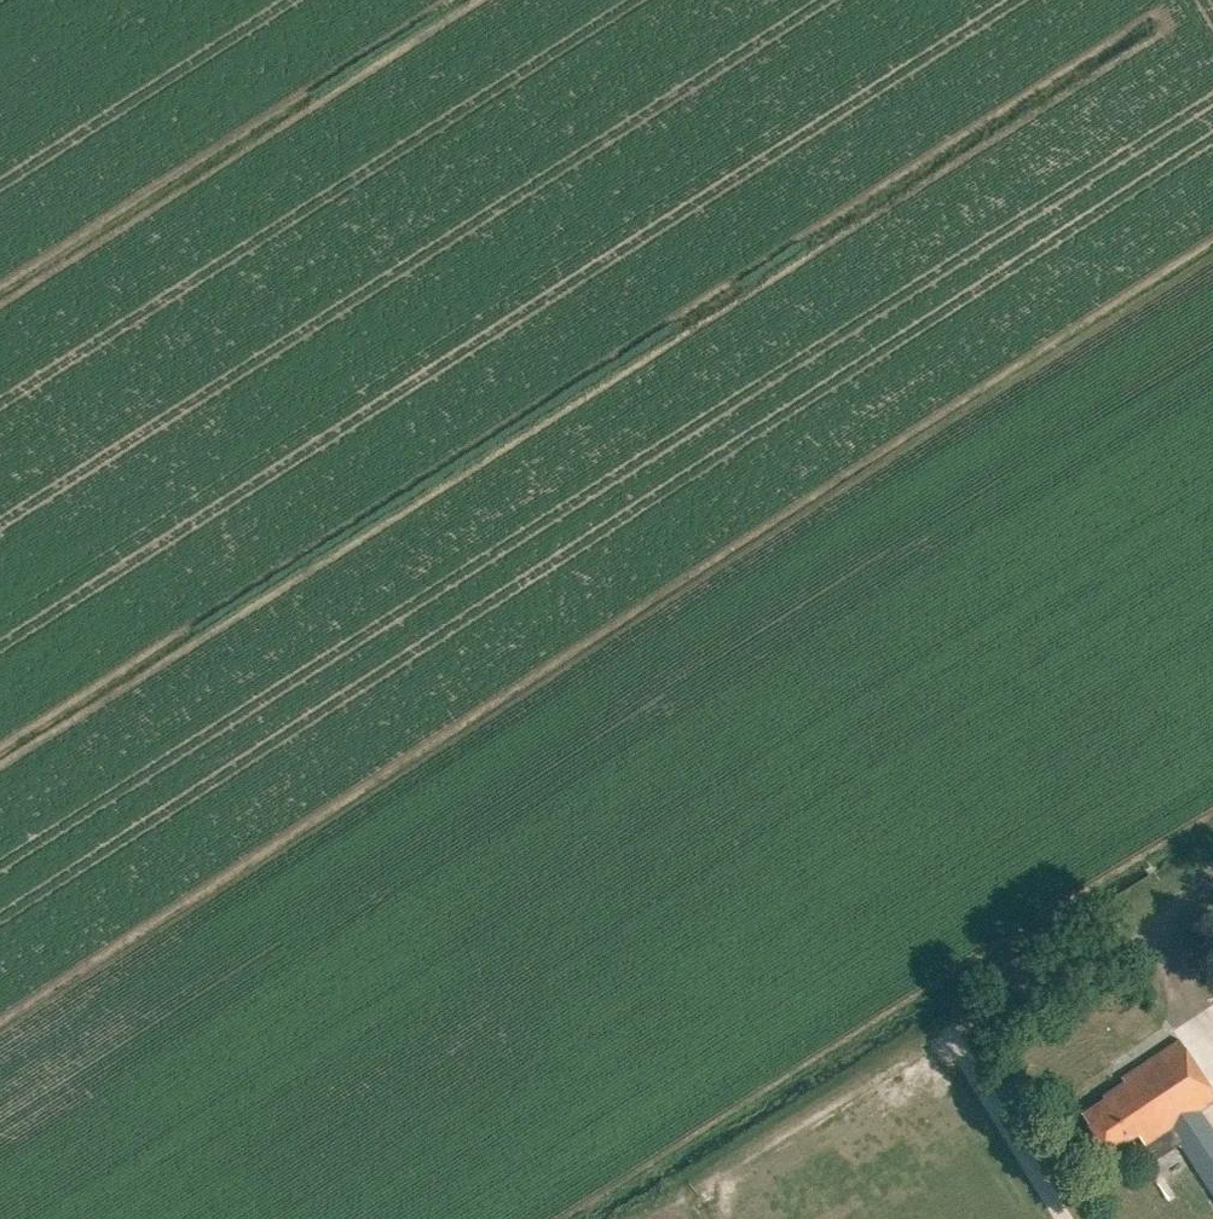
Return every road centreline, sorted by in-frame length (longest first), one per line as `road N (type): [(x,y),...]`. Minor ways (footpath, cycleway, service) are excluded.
road 1 (residential): [(1212,865),(954,1030)]
road 2 (track): [(954,1030),(701,1192)]

